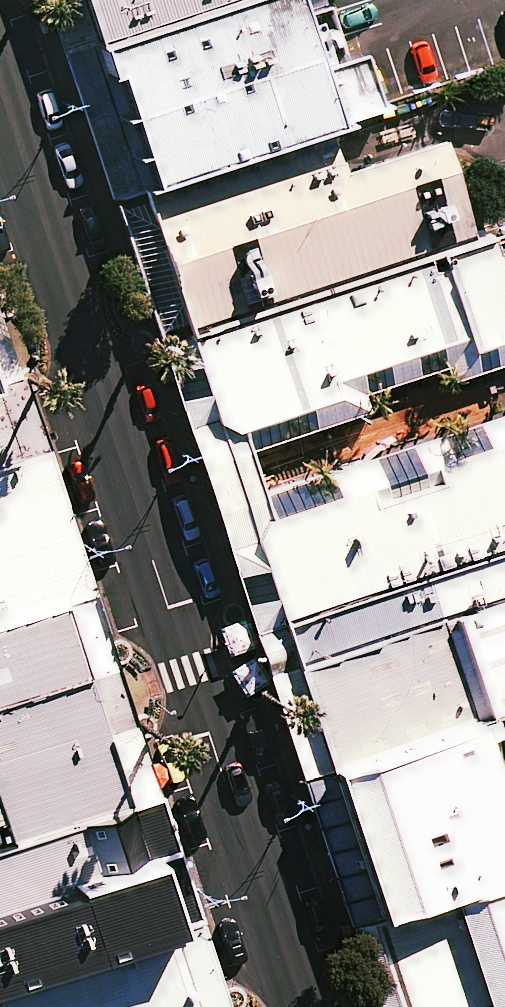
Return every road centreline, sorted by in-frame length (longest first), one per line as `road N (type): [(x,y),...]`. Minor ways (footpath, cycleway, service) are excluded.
road 1 (secondary): [(0,100),(298,1006)]

